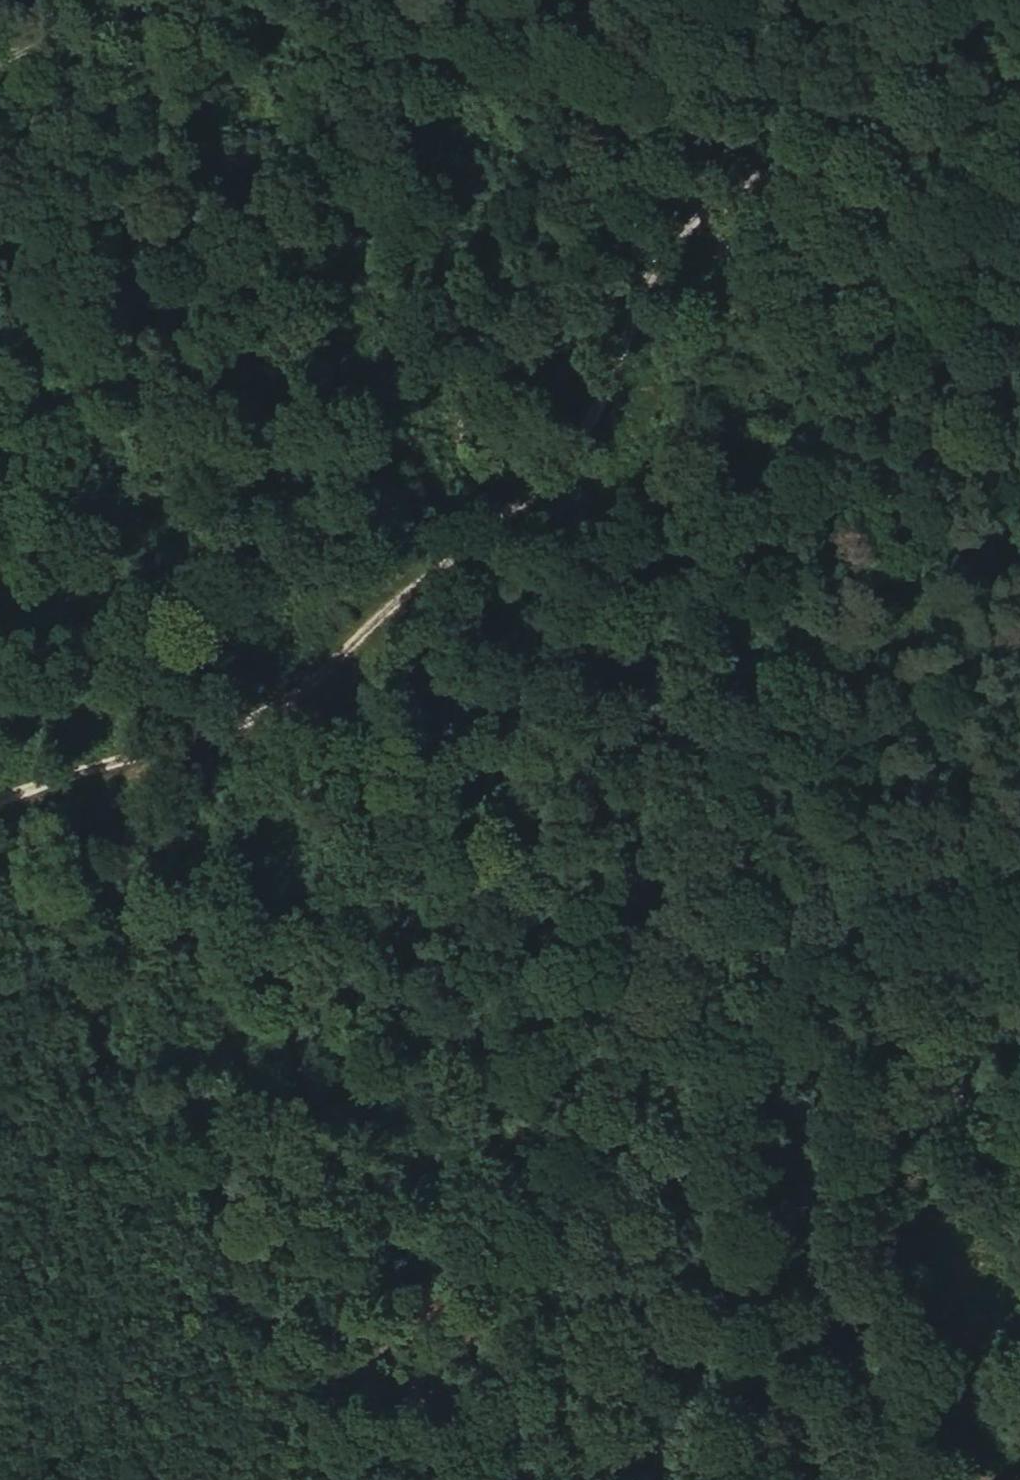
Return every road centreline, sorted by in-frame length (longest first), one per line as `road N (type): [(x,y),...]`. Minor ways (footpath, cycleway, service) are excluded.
road 1 (track): [(0,793),(402,567),(611,351),(865,0)]
road 2 (track): [(0,58),(123,0)]

